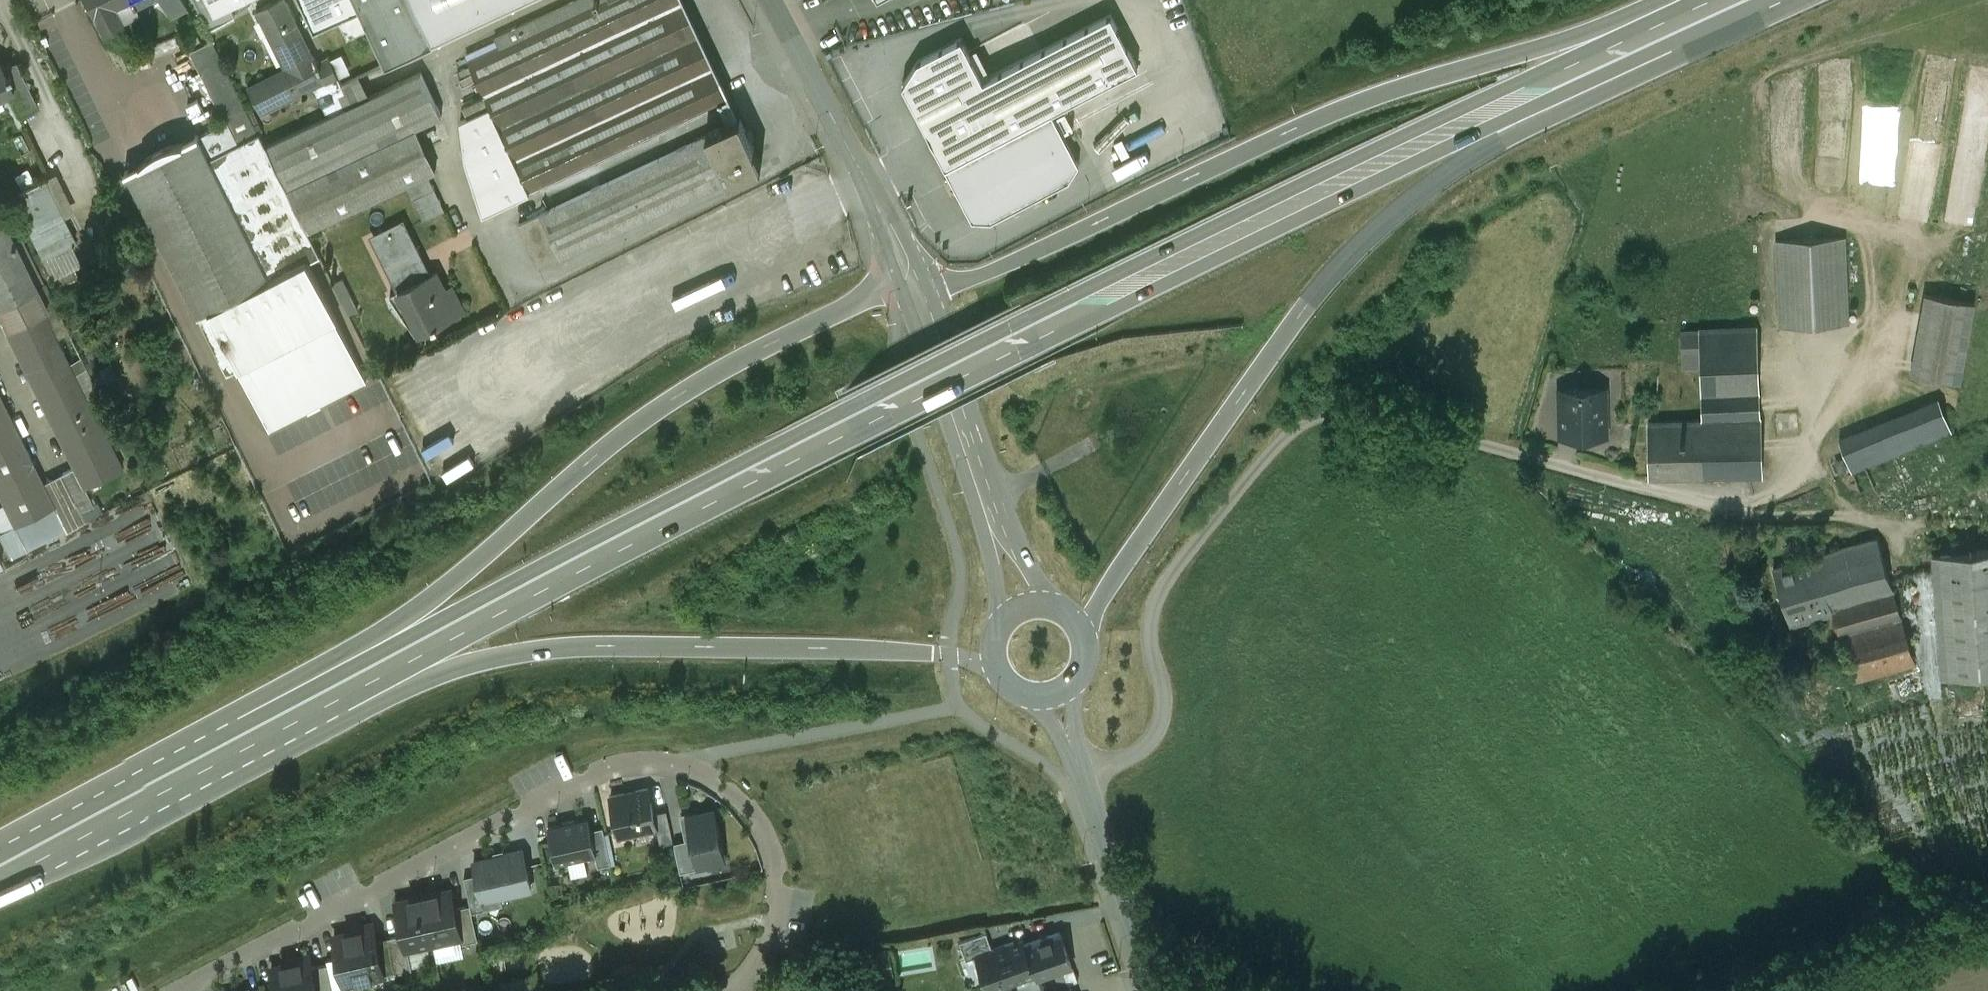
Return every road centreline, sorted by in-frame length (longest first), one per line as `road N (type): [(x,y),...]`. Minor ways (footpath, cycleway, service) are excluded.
road 1 (trunk): [(1694,0),(856,399),(232,722)]
road 2 (trunk): [(288,724),(1105,305),(1694,32)]
road 3 (trunk): [(1085,637),(1170,497),(1346,255),(1438,173),(1694,32)]
road 4 (residential): [(183,990),(617,762),(689,763),(748,810),(777,858),(777,920),(756,968),(735,990)]
road 5 (trunk): [(1681,0),(1373,93),(922,302)]
road 6 (trunk): [(912,280),(651,417),(447,581),(232,722)]
road 7 (trunk): [(288,724),(525,650),(599,640),(863,649),(996,670)]
road 8 (trunk): [(0,877),(288,724)]
road 9 (tertiary): [(912,280),(770,0)]
road 10 (tertiary): [(1156,990),(1058,695)]
road 11 (trunk): [(232,722),(0,849)]
road 12 (track): [(1987,533),(1759,515),(1738,506)]
road 13 (tertiary): [(999,537),(922,302)]
road 14 (unclassified): [(1987,920),(1926,934),(1794,990)]

